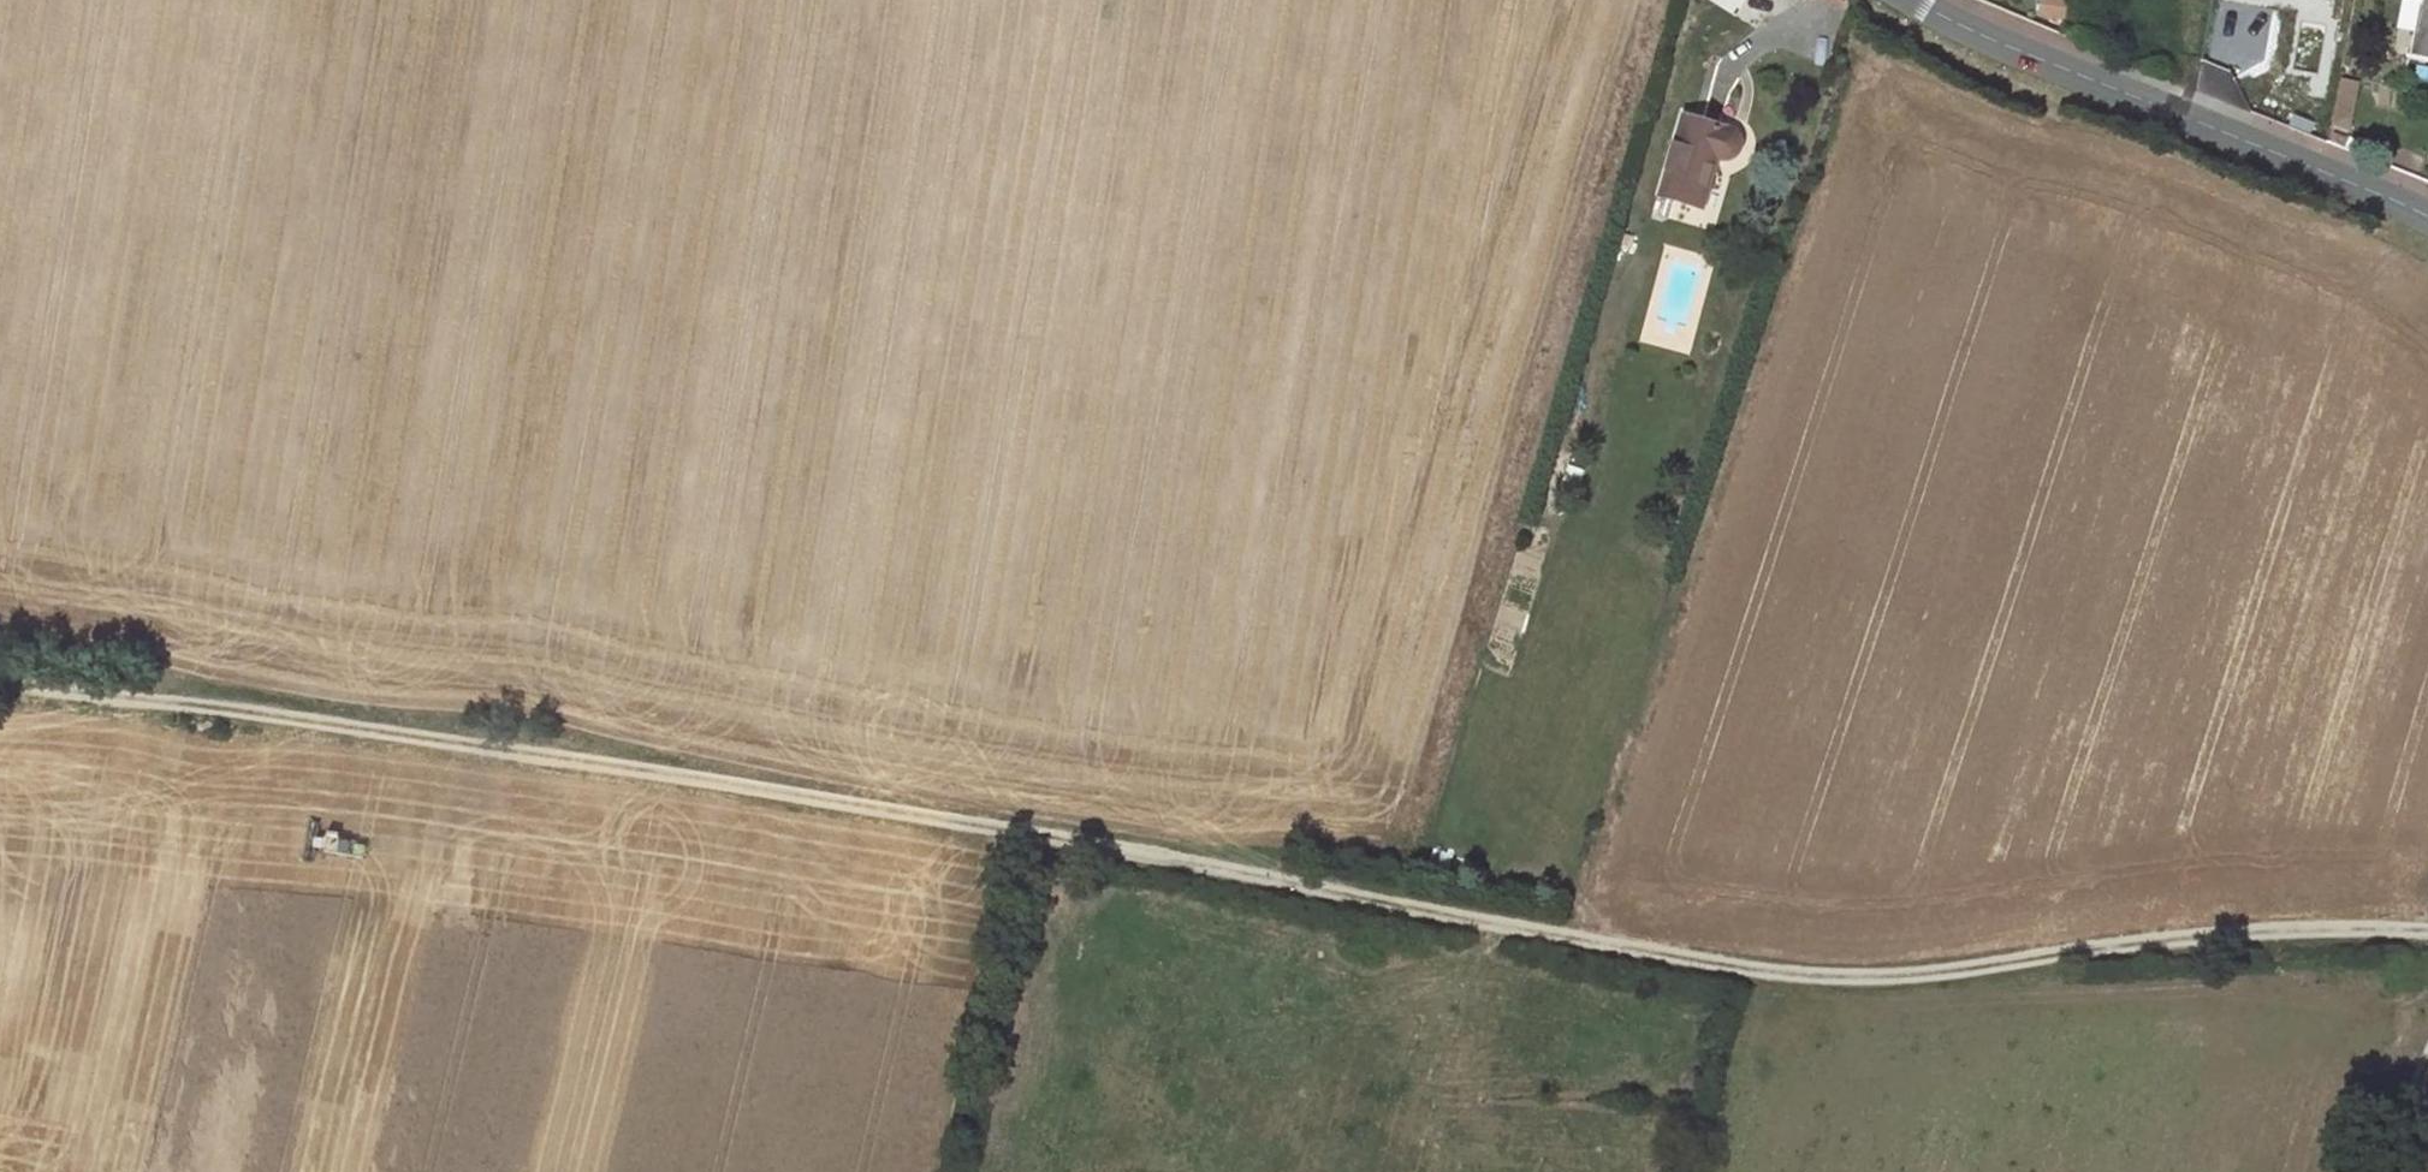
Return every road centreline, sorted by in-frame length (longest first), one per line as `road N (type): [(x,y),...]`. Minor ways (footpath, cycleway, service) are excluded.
road 1 (track): [(0,680),(1179,856),(1763,974),(1872,979),(2212,935),(2427,930)]
road 2 (unclassified): [(1919,0),(1954,21),(2427,215)]

